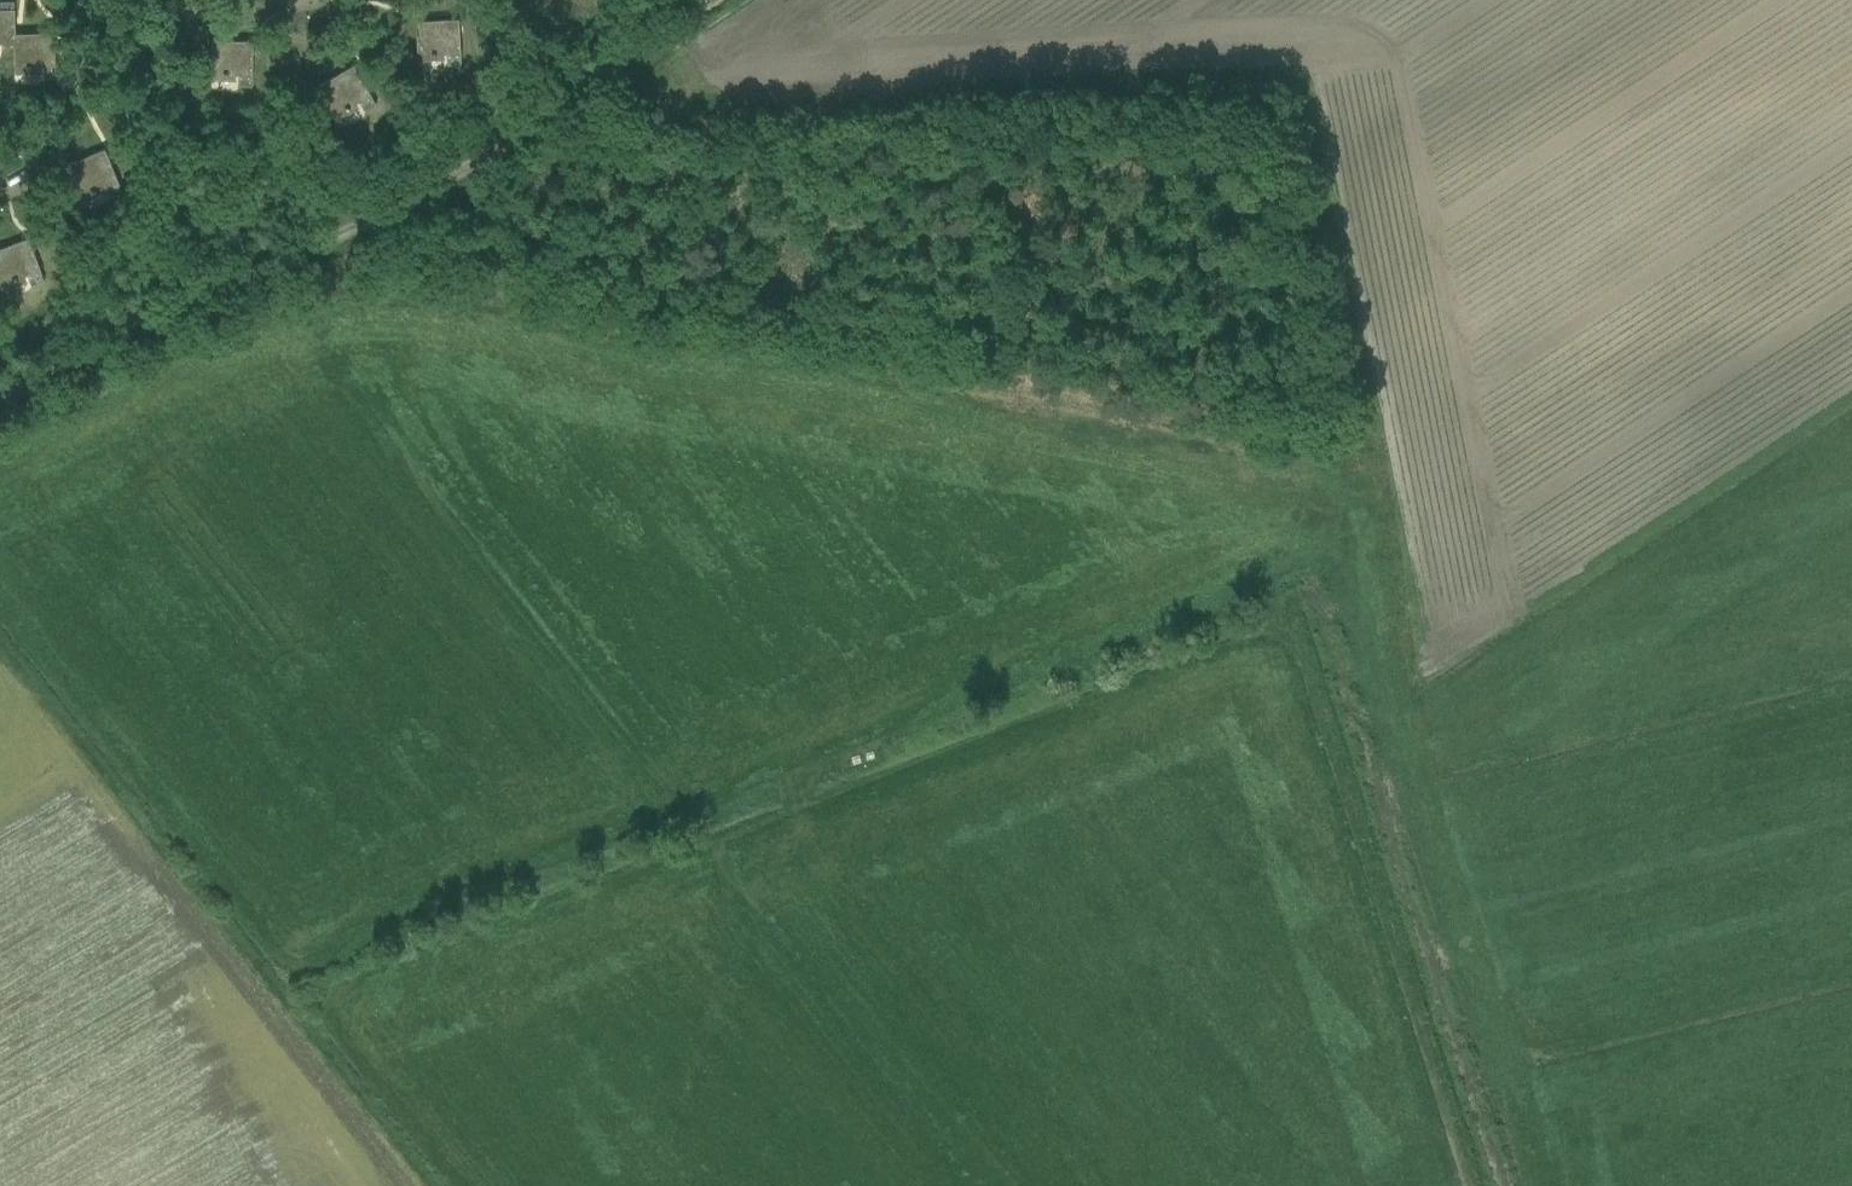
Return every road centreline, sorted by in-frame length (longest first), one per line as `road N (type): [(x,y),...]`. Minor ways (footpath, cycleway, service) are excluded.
road 1 (track): [(714,0),(455,174),(0,397)]

